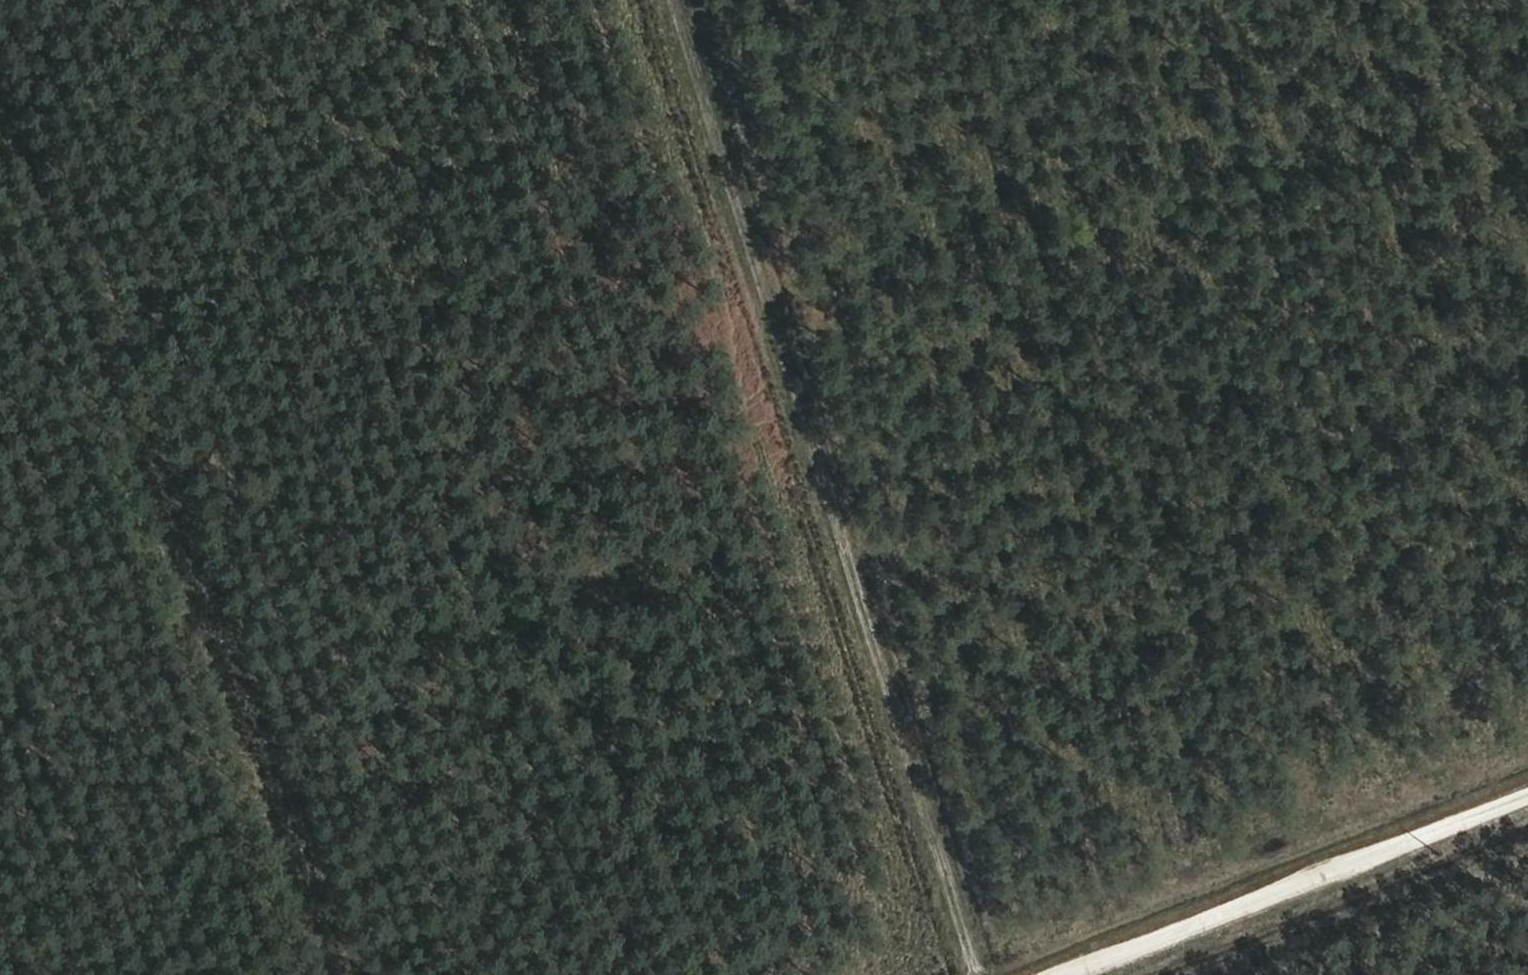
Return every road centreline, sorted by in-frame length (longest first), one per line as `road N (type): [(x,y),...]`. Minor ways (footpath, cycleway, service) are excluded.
road 1 (track): [(667,0),(975,974)]
road 2 (track): [(1104,974),(1527,811)]

